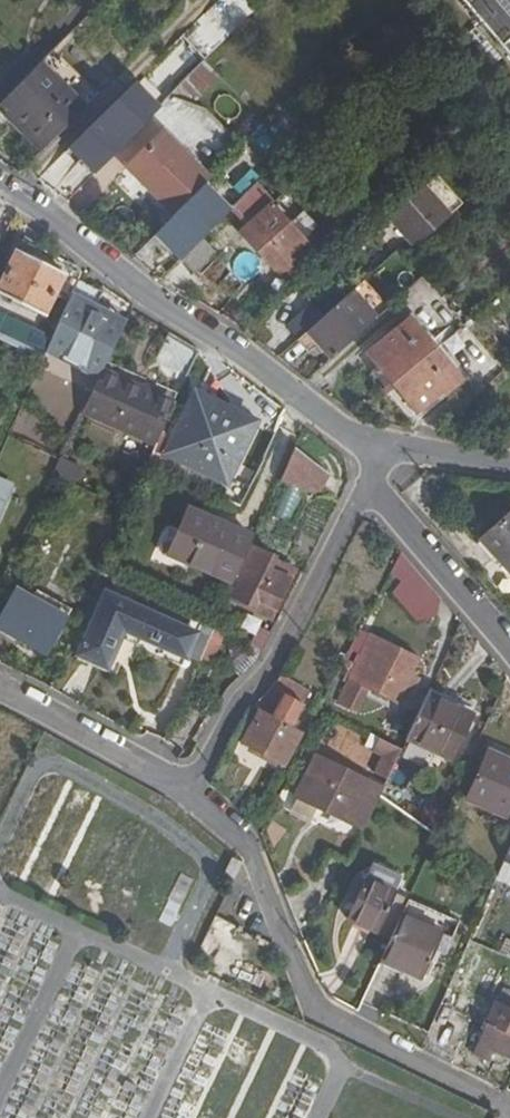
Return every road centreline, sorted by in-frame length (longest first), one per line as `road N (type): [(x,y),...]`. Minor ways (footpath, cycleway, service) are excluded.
road 1 (residential): [(0,186),(347,433),(378,445)]
road 2 (residential): [(186,794),(254,850),(322,1014),(486,1084)]
road 3 (residential): [(369,483),(271,667),(233,704),(186,794)]
road 4 (residential): [(509,648),(369,483)]
road 5 (residential): [(0,697),(127,756),(186,794)]
road 6 (residential): [(378,445),(509,462)]

